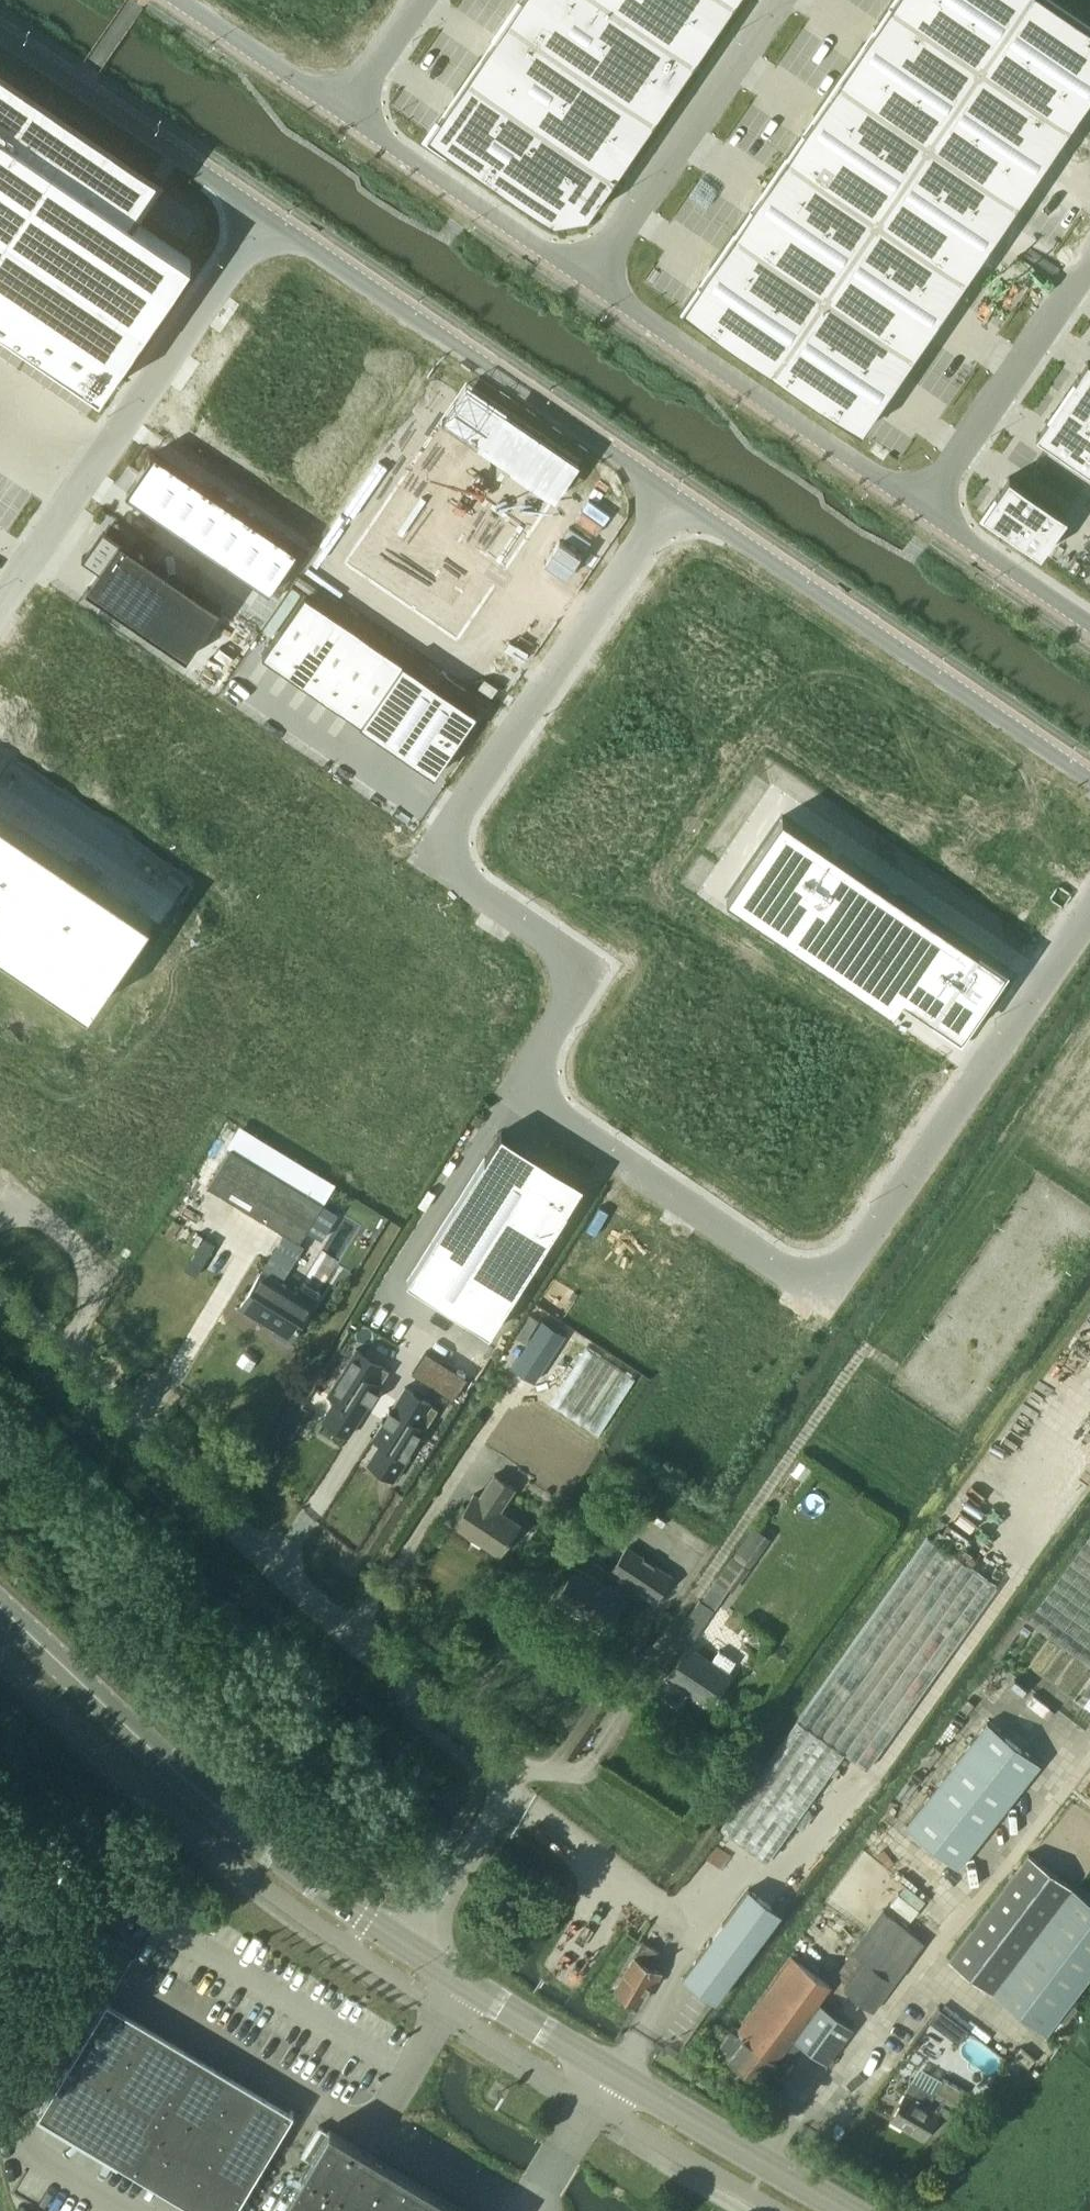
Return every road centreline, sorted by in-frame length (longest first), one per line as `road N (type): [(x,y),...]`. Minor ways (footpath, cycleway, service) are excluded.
road 1 (unclassified): [(1089,909),(831,1290),(525,1081),(592,964),(433,851),(669,492)]
road 2 (unclassified): [(413,1949),(510,1790),(507,1774),(253,1550),(0,1296)]
road 3 (secondary): [(413,1949),(213,1804),(0,1607)]
road 4 (unclassified): [(669,492),(1089,779)]
road 5 (secondary): [(842,2210),(413,1949)]
road 6 (unclassified): [(261,216),(669,492)]
road 7 (unclassified): [(261,216),(0,605)]
road 8 (unclassified): [(922,508),(585,280)]
road 9 (unclassified): [(585,280),(785,0)]
road 10 (unclassified): [(0,31),(261,216)]
road 11 (unclassified): [(1089,258),(922,508)]
road 12 (unclassified): [(585,280),(345,110)]
road 13 (unclassified): [(1089,623),(922,508)]
road 14 (unclassified): [(345,110),(181,0)]
road 15 (unclassified): [(418,0),(345,110)]

